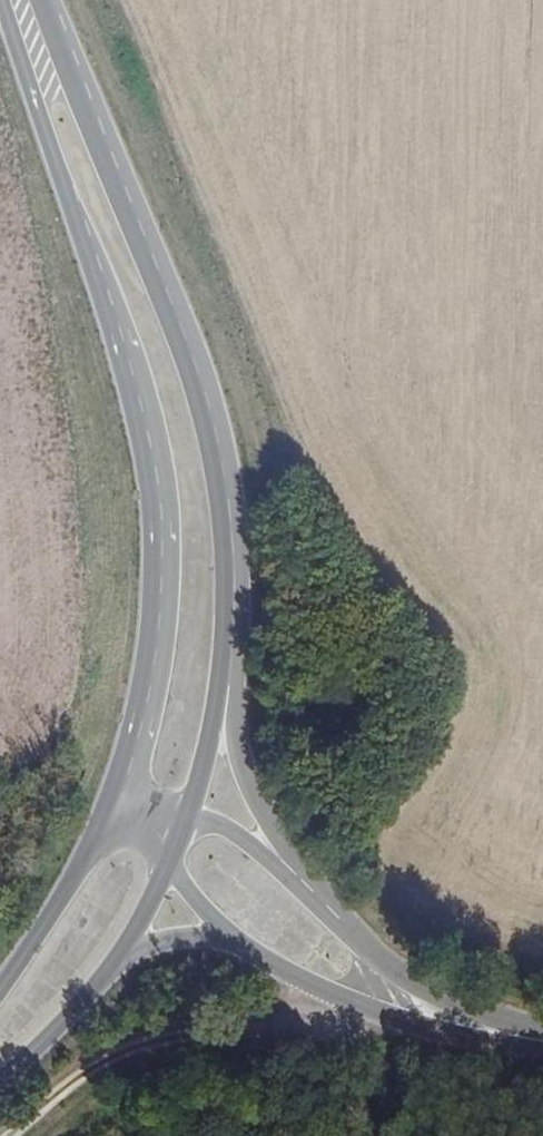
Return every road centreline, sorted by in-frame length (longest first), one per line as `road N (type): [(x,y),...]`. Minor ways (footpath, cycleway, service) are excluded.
road 1 (primary): [(2,0),(75,218),(144,470),(151,612),(143,679),(110,798)]
road 2 (primary): [(222,687),(226,571),(198,399),(40,0)]
road 3 (track): [(400,1018),(159,1040),(72,1074),(8,1135)]
road 4 (tertiary): [(225,934),(326,992),(447,1035),(542,1049)]
road 5 (tertiary): [(542,1034),(446,1002),(393,969),(298,877)]
road 6 (primary): [(110,798),(71,885),(0,990)]
road 7 (tertiary): [(298,877),(258,809),(222,687)]
road 8 (primary): [(0,1079),(121,955)]
road 9 (primary): [(188,818),(222,687)]
road 10 (tertiary): [(298,877),(234,834),(188,818)]

